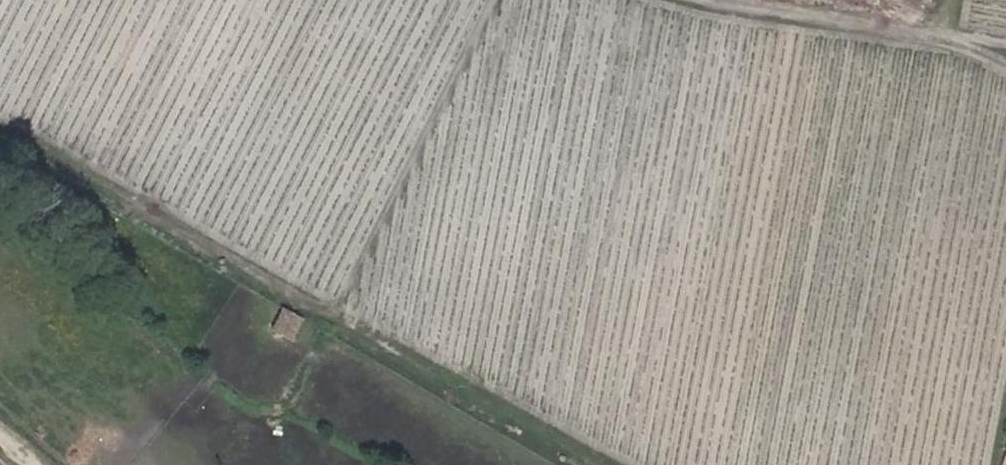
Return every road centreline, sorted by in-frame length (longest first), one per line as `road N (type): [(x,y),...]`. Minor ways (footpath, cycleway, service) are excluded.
road 1 (track): [(1005,66),(740,0)]

